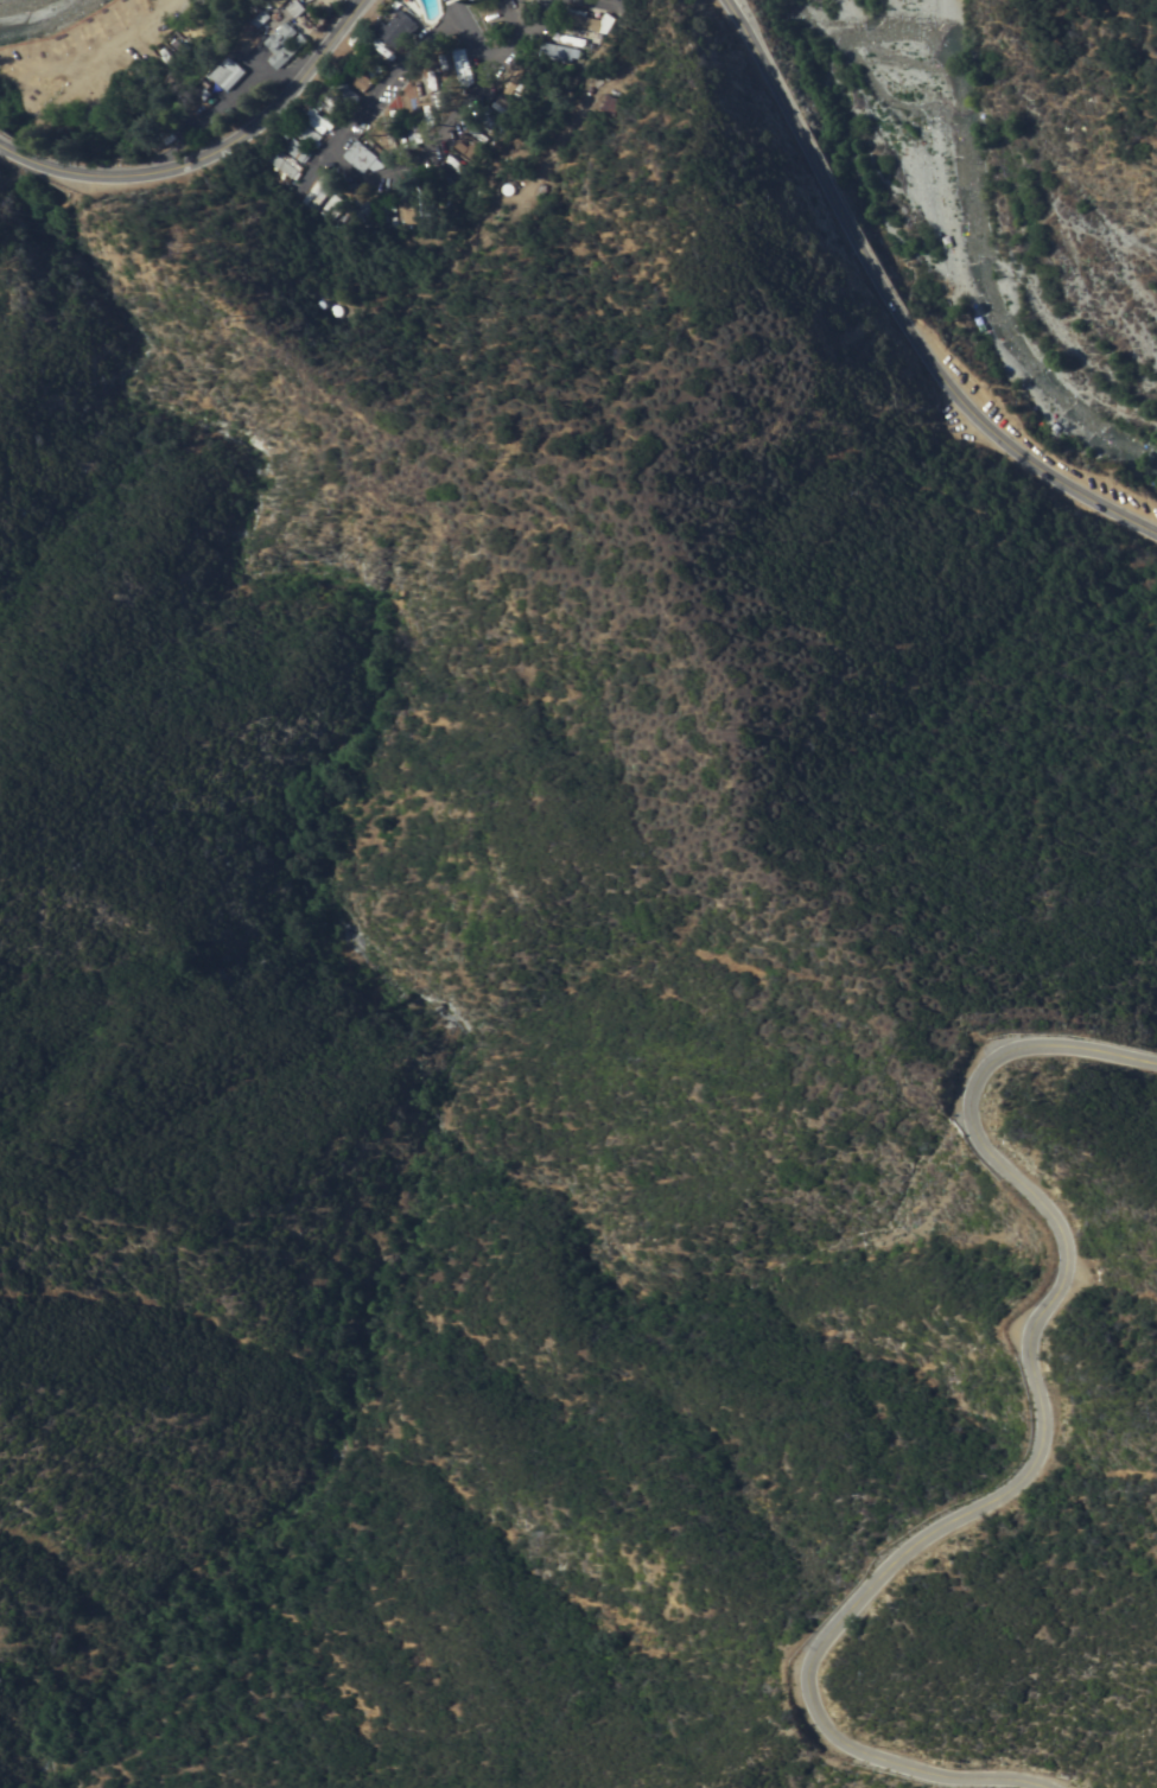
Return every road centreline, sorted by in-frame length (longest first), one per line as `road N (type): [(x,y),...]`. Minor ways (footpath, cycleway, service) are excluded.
road 1 (residential): [(1156,1062),(1030,1045),(997,1056),(983,1073),(974,1095),(977,1132),(1059,1223),(1067,1245),(1067,1270),(1037,1345),(1045,1445),(1017,1496),(898,1567),(846,1615),(813,1671),(826,1720),(875,1757),(1060,1787)]
road 2 (tertiary): [(725,0),(869,271),(945,387),(1028,464),(1156,532)]
road 3 (residential): [(464,18),(407,66),(341,149),(341,163),(367,180),(401,176),(439,153),(502,58),(479,44),(464,18)]
road 4 (tertiary): [(0,149),(28,164),(103,178),(208,155),(255,128),(360,0)]
road 5 (residential): [(502,58),(515,36),(540,30),(557,0),(611,5)]

